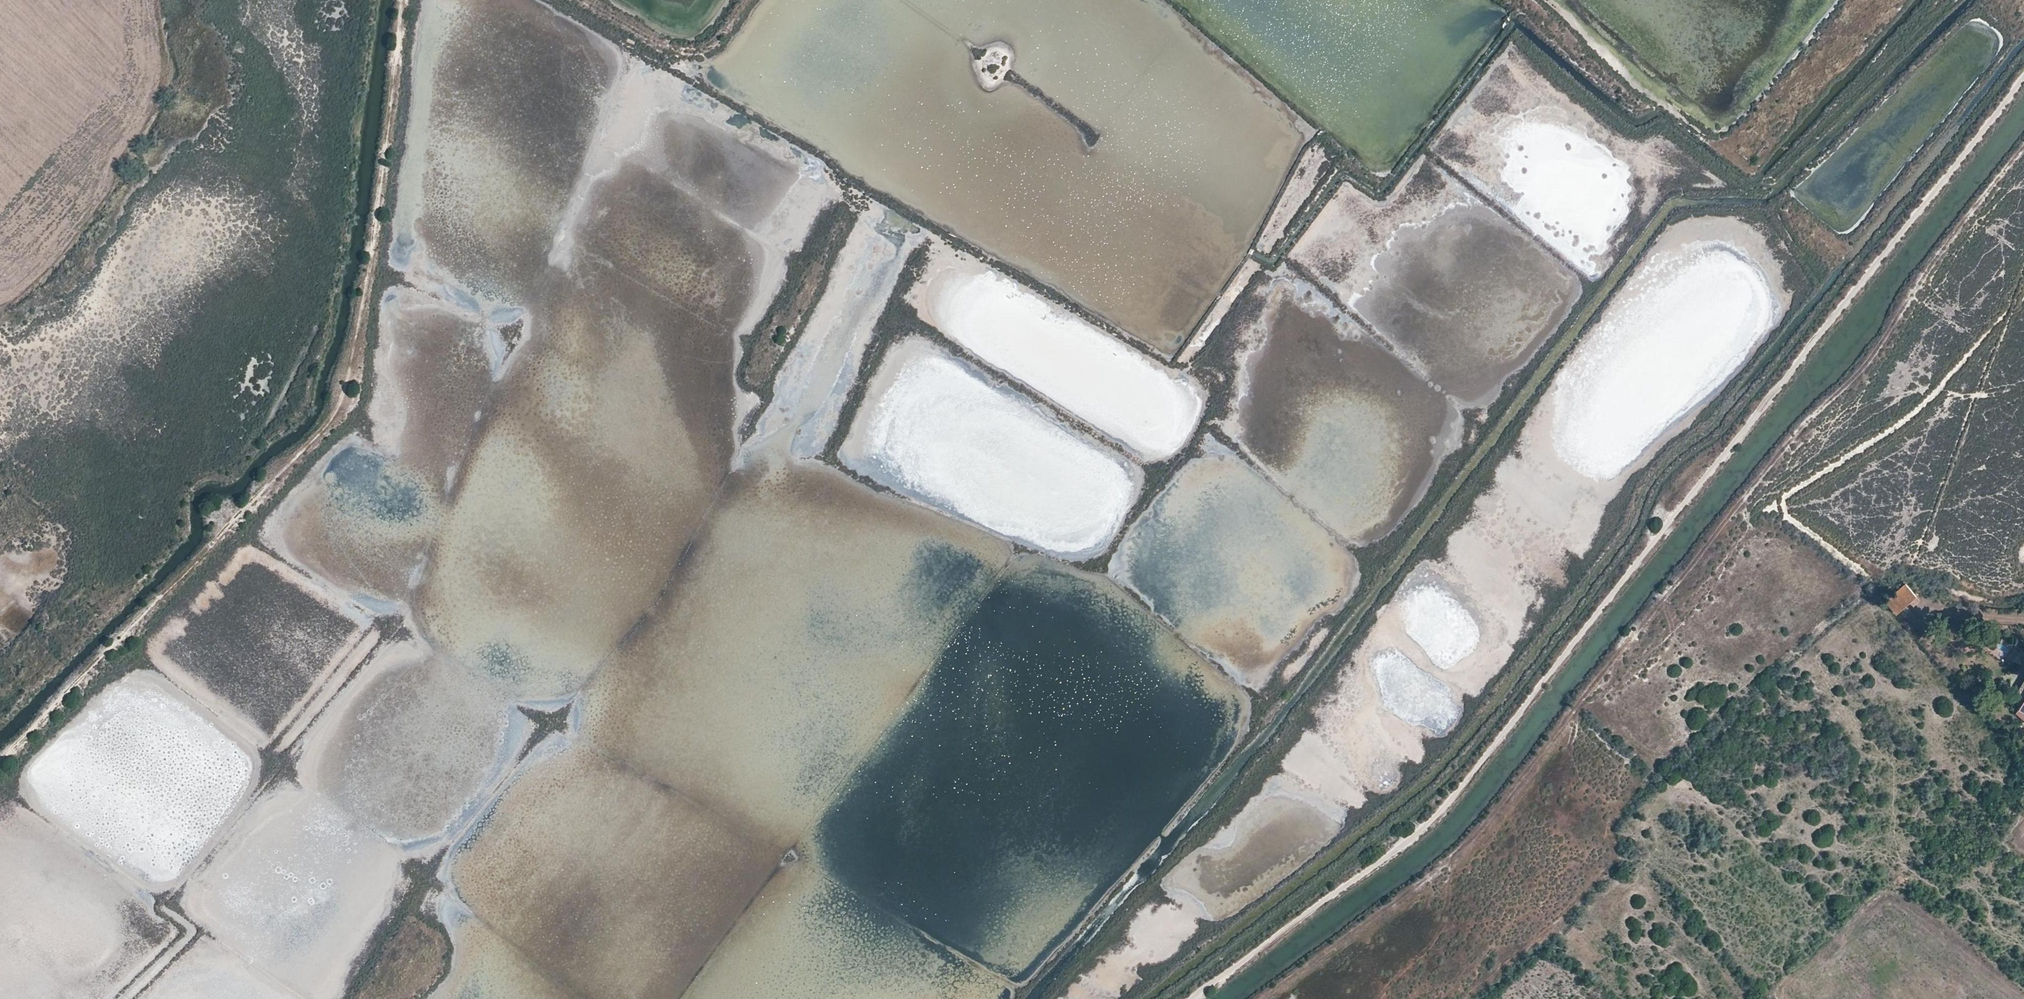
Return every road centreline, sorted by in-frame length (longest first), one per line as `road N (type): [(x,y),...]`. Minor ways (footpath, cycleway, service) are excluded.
road 1 (track): [(1202,998),(1438,814),(2023,98)]

